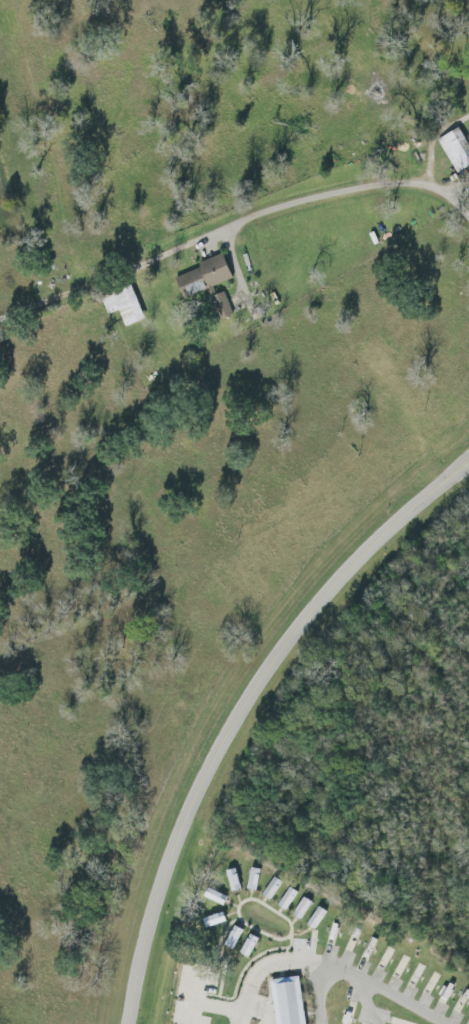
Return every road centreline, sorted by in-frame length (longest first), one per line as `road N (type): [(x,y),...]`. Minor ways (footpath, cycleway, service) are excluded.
road 1 (tertiary): [(129,1023),(169,865),(248,699),(334,584),(468,461)]
road 2 (residential): [(468,209),(435,188),(267,209),(0,317)]

